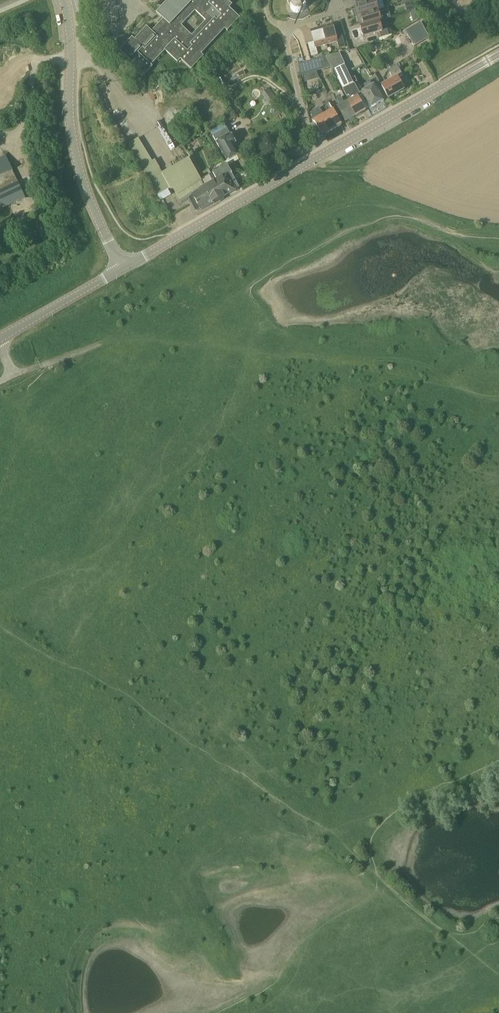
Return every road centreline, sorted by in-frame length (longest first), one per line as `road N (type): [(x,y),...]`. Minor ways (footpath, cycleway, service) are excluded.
road 1 (tertiary): [(123,268),(498,55)]
road 2 (tertiary): [(123,268),(78,165),(63,0)]
road 3 (tertiary): [(0,338),(123,268)]

